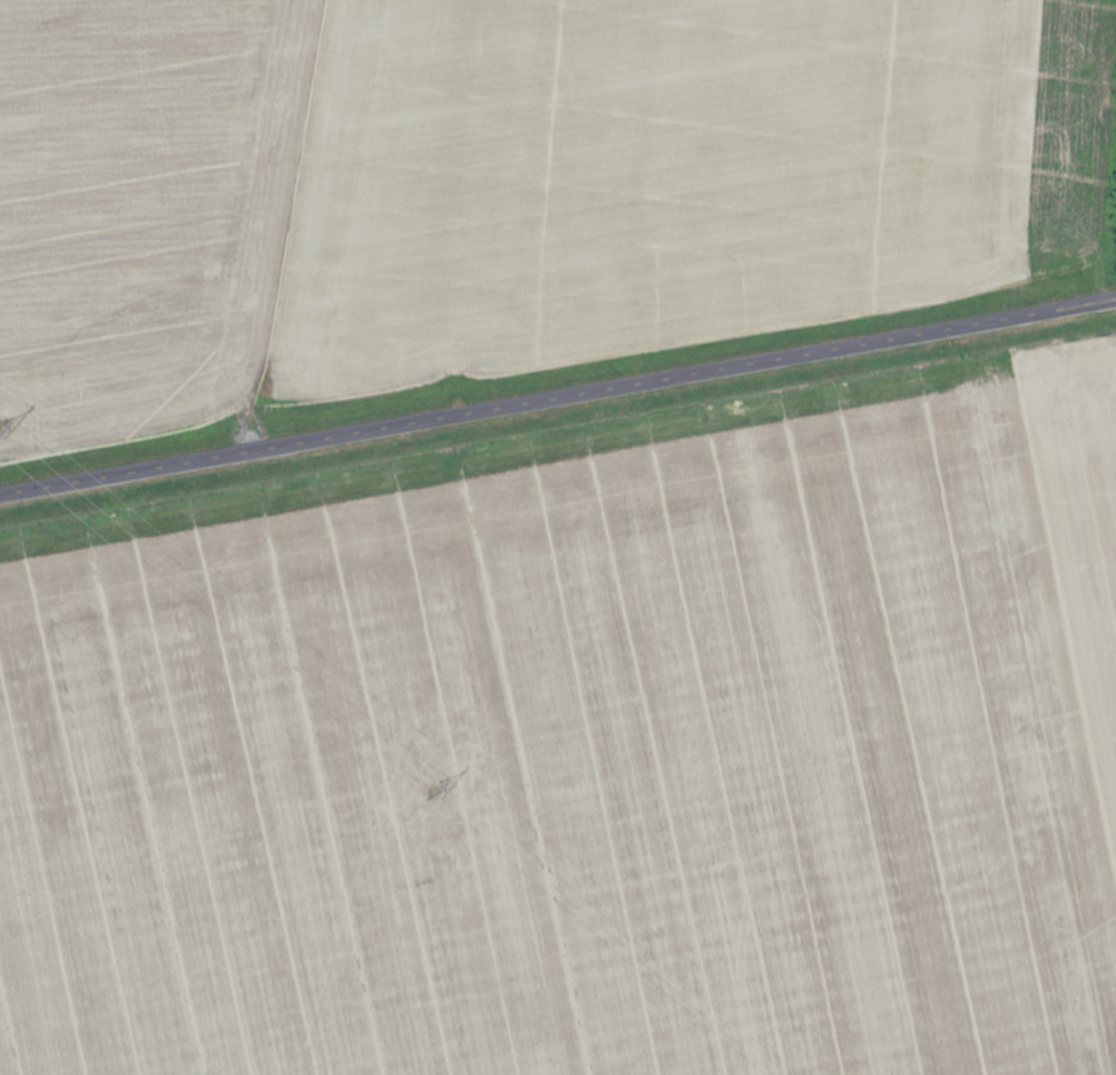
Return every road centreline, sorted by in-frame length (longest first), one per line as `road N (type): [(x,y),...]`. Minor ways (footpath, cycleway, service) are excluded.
road 1 (secondary): [(0,496),(1115,299)]

